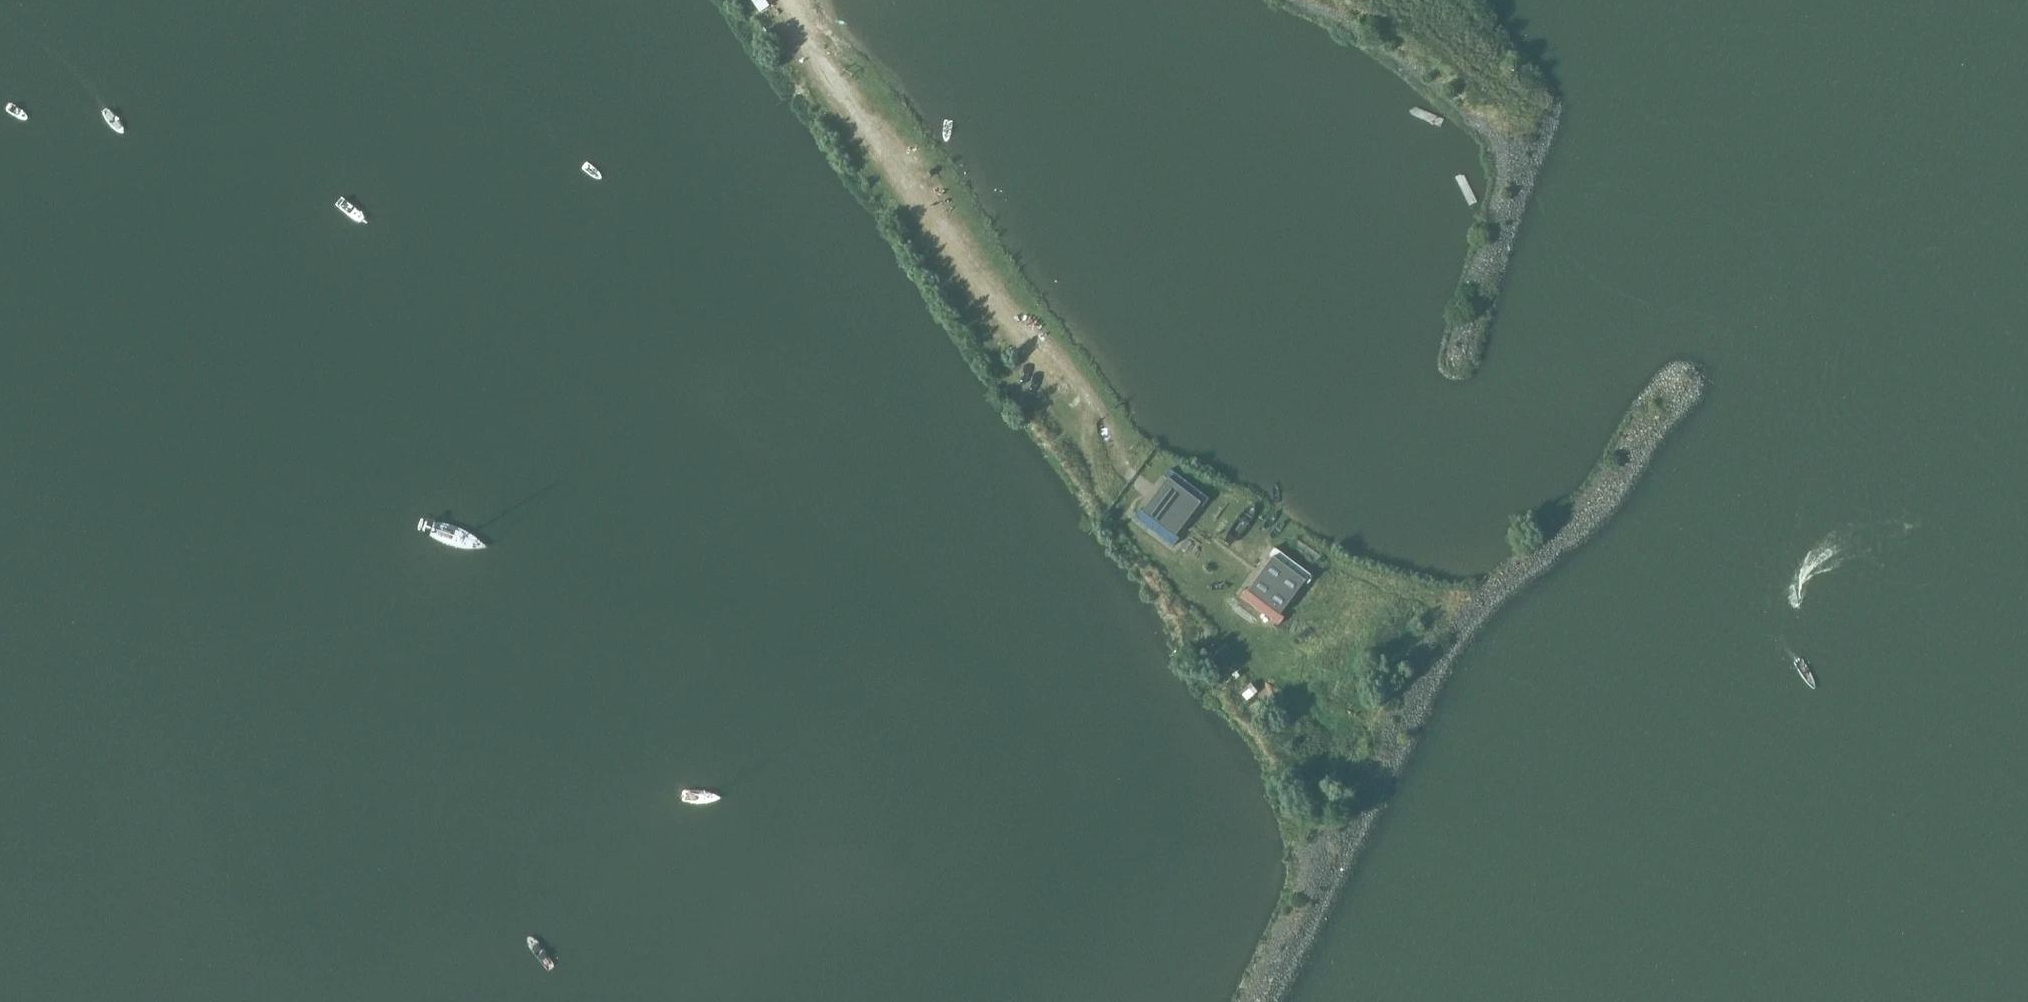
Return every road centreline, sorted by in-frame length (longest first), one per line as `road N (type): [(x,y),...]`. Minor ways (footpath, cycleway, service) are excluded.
road 1 (track): [(778,0),(986,278),(1089,394),(1090,407),(1063,446),(1106,524)]

